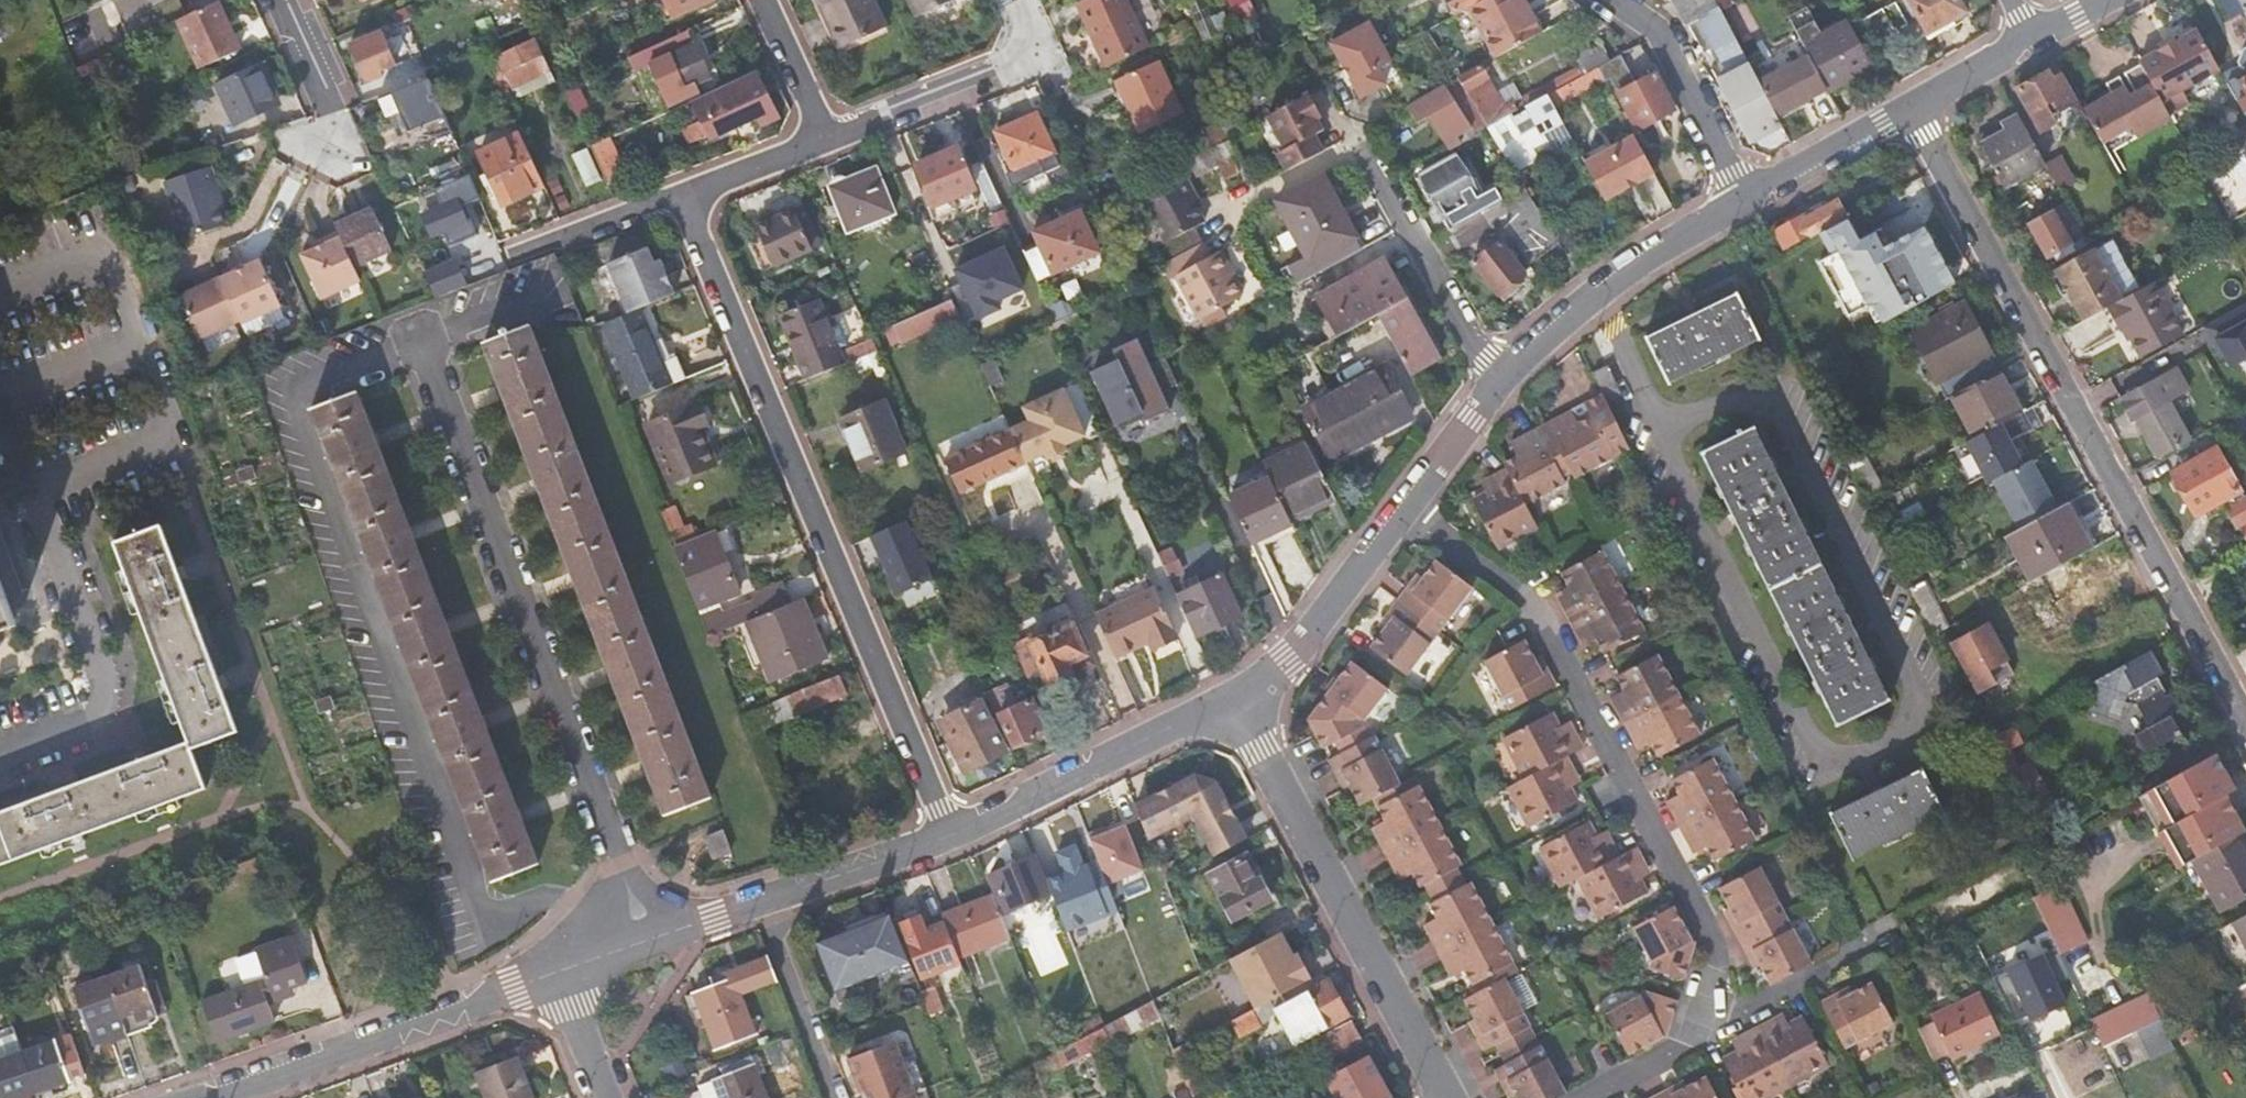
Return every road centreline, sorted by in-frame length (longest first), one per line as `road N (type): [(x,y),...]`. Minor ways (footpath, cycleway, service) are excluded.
road 1 (residential): [(682,194),(951,834)]
road 2 (residential): [(2245,710),(1911,108)]
road 3 (residential): [(647,941),(411,326)]
road 4 (residential): [(1700,1025),(1713,964),(1516,598),(1406,505)]
road 5 (residential): [(1237,699),(1435,1097)]
road 6 (residential): [(553,973),(212,1097)]
road 7 (residential): [(1237,699),(951,834)]
road 8 (residential): [(1745,200),(1593,297),(1499,386)]
road 9 (residential): [(829,138),(1047,62),(1018,0)]
road 10 (residential): [(1499,386),(1356,140)]
road 11 (residential): [(1406,505),(1324,620),(1237,699)]
road 12 (residential): [(1745,200),(1661,30),(1615,0)]
road 13 (residential): [(1700,1025),(1890,929)]
road 14 (residential): [(764,899),(834,1097)]
road 15 (residential): [(951,834),(764,899)]
road 16 (residential): [(1911,108),(1745,200)]
road 17 (residential): [(682,194),(516,254)]
road 18 (residential): [(279,0),(332,121),(309,158)]
road 19 (residential): [(829,138),(682,194)]
road 20 (residential): [(765,0),(829,138)]
road 21 (residential): [(1499,386),(1406,505)]
road 22 (residential): [(2031,41),(1911,108)]
road 23 (residential): [(599,1097),(553,973)]
road 24 (residential): [(1591,1097),(1700,1025)]
road 25 (residential): [(764,899),(647,941)]

